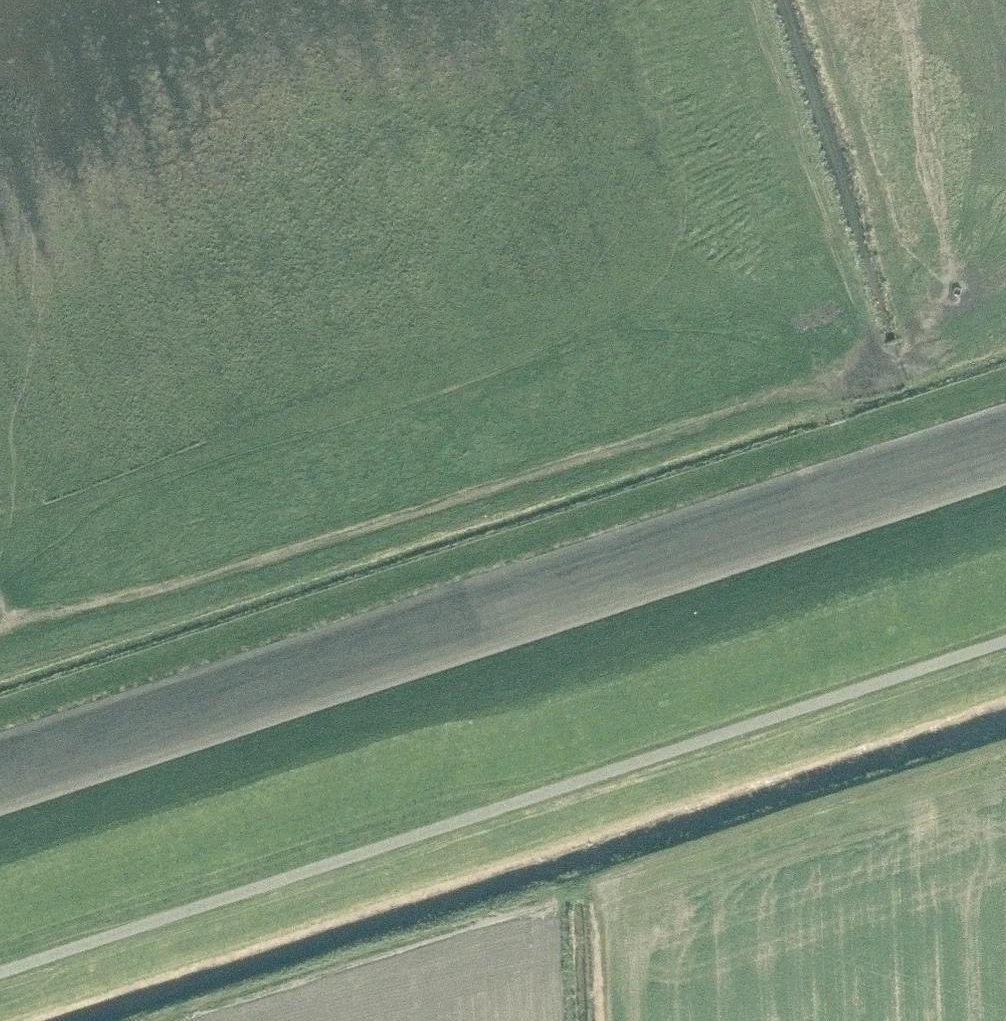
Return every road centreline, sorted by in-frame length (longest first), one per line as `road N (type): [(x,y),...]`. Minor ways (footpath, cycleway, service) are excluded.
road 1 (unclassified): [(0,971),(1005,640)]

